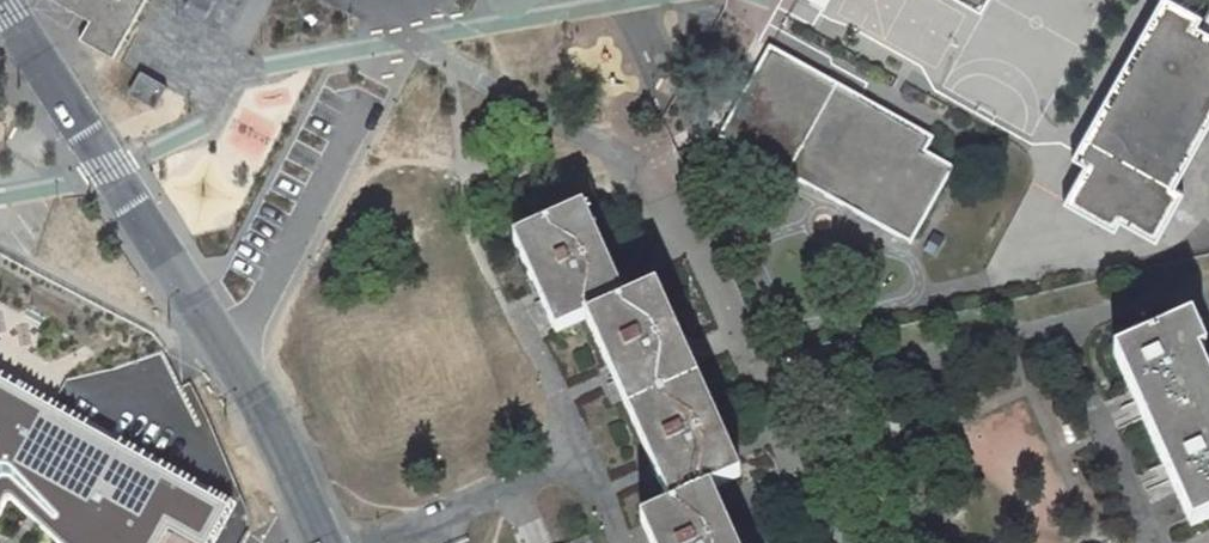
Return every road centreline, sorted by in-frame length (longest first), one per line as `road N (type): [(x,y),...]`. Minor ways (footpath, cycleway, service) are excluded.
road 1 (tertiary): [(11,0),(233,351),(309,502)]
road 2 (residential): [(386,542),(550,466),(590,472),(619,542)]
road 3 (unknown): [(0,226),(233,351)]
road 4 (residential): [(1087,423),(1152,542)]

